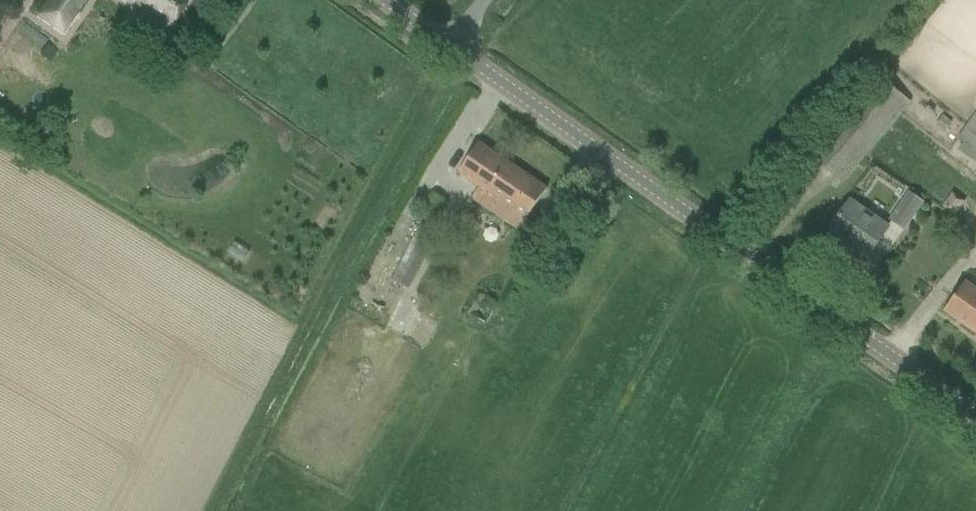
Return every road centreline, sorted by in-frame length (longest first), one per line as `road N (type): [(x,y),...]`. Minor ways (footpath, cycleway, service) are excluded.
road 1 (unclassified): [(975,420),(453,49)]

